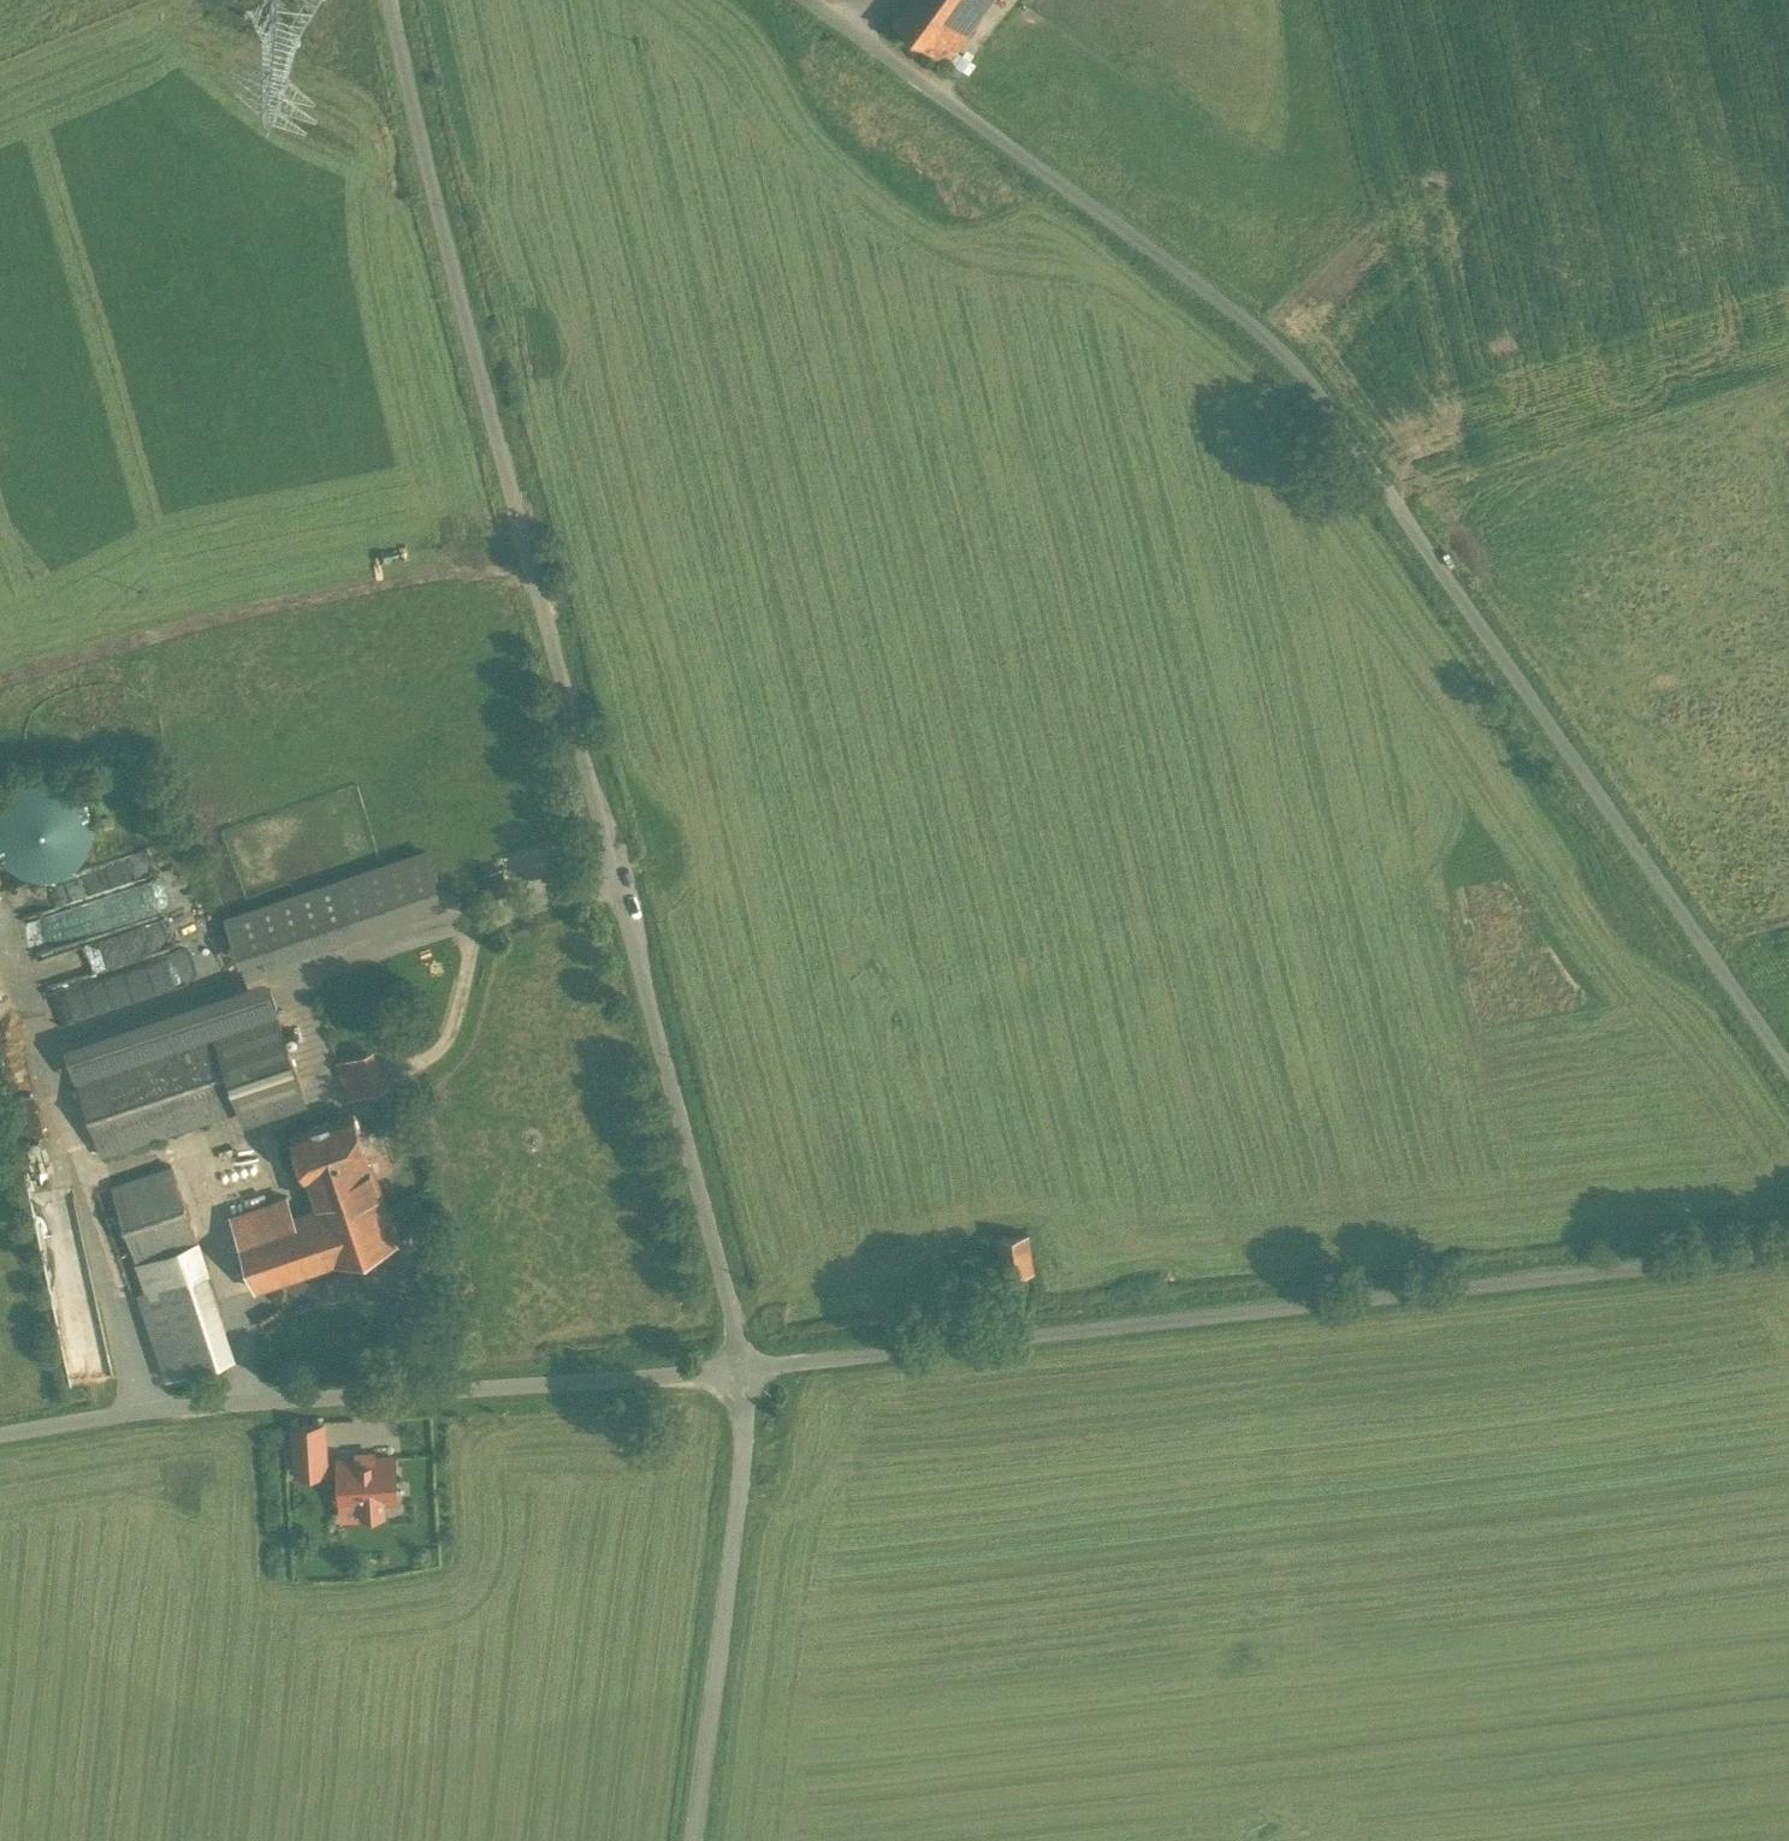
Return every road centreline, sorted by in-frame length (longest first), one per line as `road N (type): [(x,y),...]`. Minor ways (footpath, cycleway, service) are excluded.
road 1 (unclassified): [(832,0),(1278,331),(1339,401),(1788,1049)]
road 2 (unclassified): [(413,0),(749,1358)]
road 3 (unclassified): [(749,1358),(1788,1246)]
road 4 (unclassified): [(749,1358),(0,1428)]
road 5 (unclassified): [(749,1358),(740,1537),(698,1840)]

